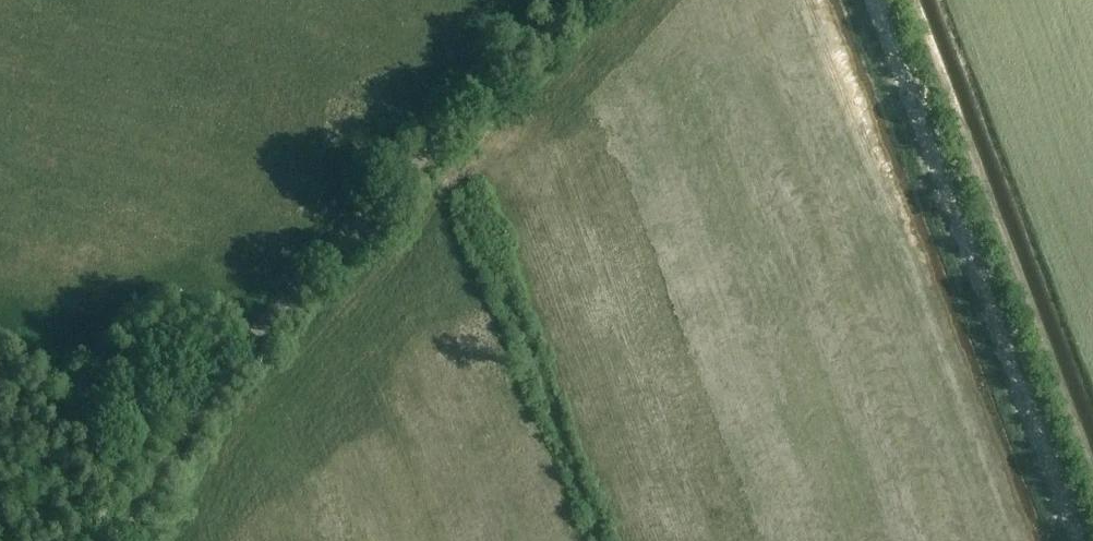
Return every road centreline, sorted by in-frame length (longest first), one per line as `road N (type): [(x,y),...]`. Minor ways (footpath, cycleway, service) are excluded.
road 1 (track): [(112,540),(237,351),(579,0)]
road 2 (track): [(1091,540),(886,0)]

